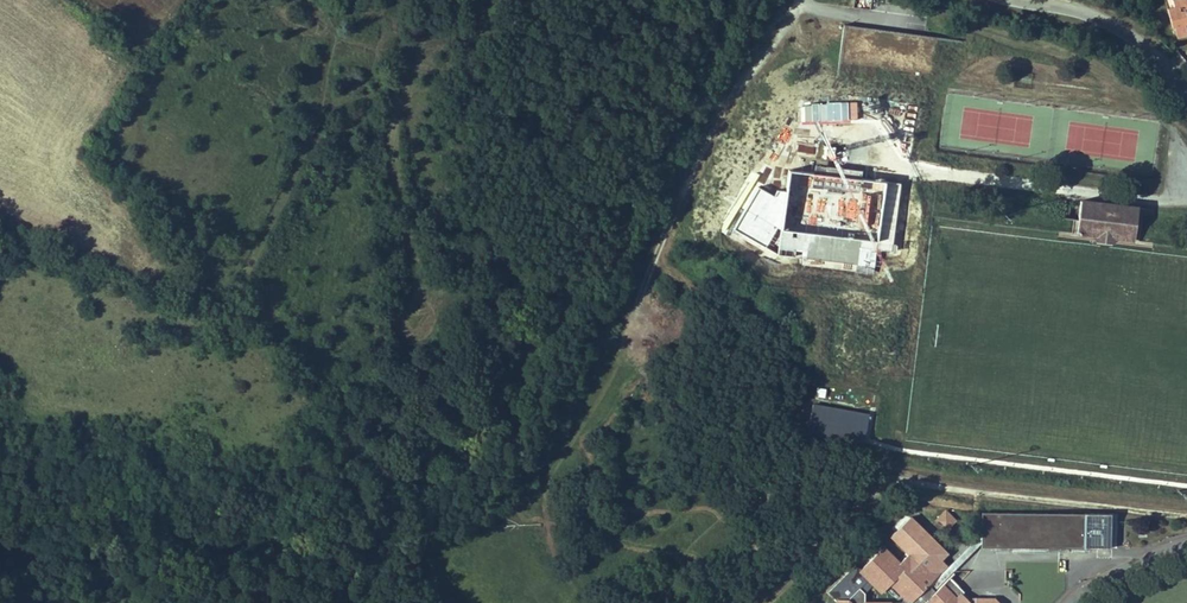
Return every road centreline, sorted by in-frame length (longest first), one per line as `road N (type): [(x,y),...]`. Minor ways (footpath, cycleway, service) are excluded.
road 1 (track): [(1186,517),(886,478)]
road 2 (residential): [(1030,0),(1092,12),(1124,28),(1186,92)]
road 3 (residential): [(1069,602),(1109,572),(1186,540)]

